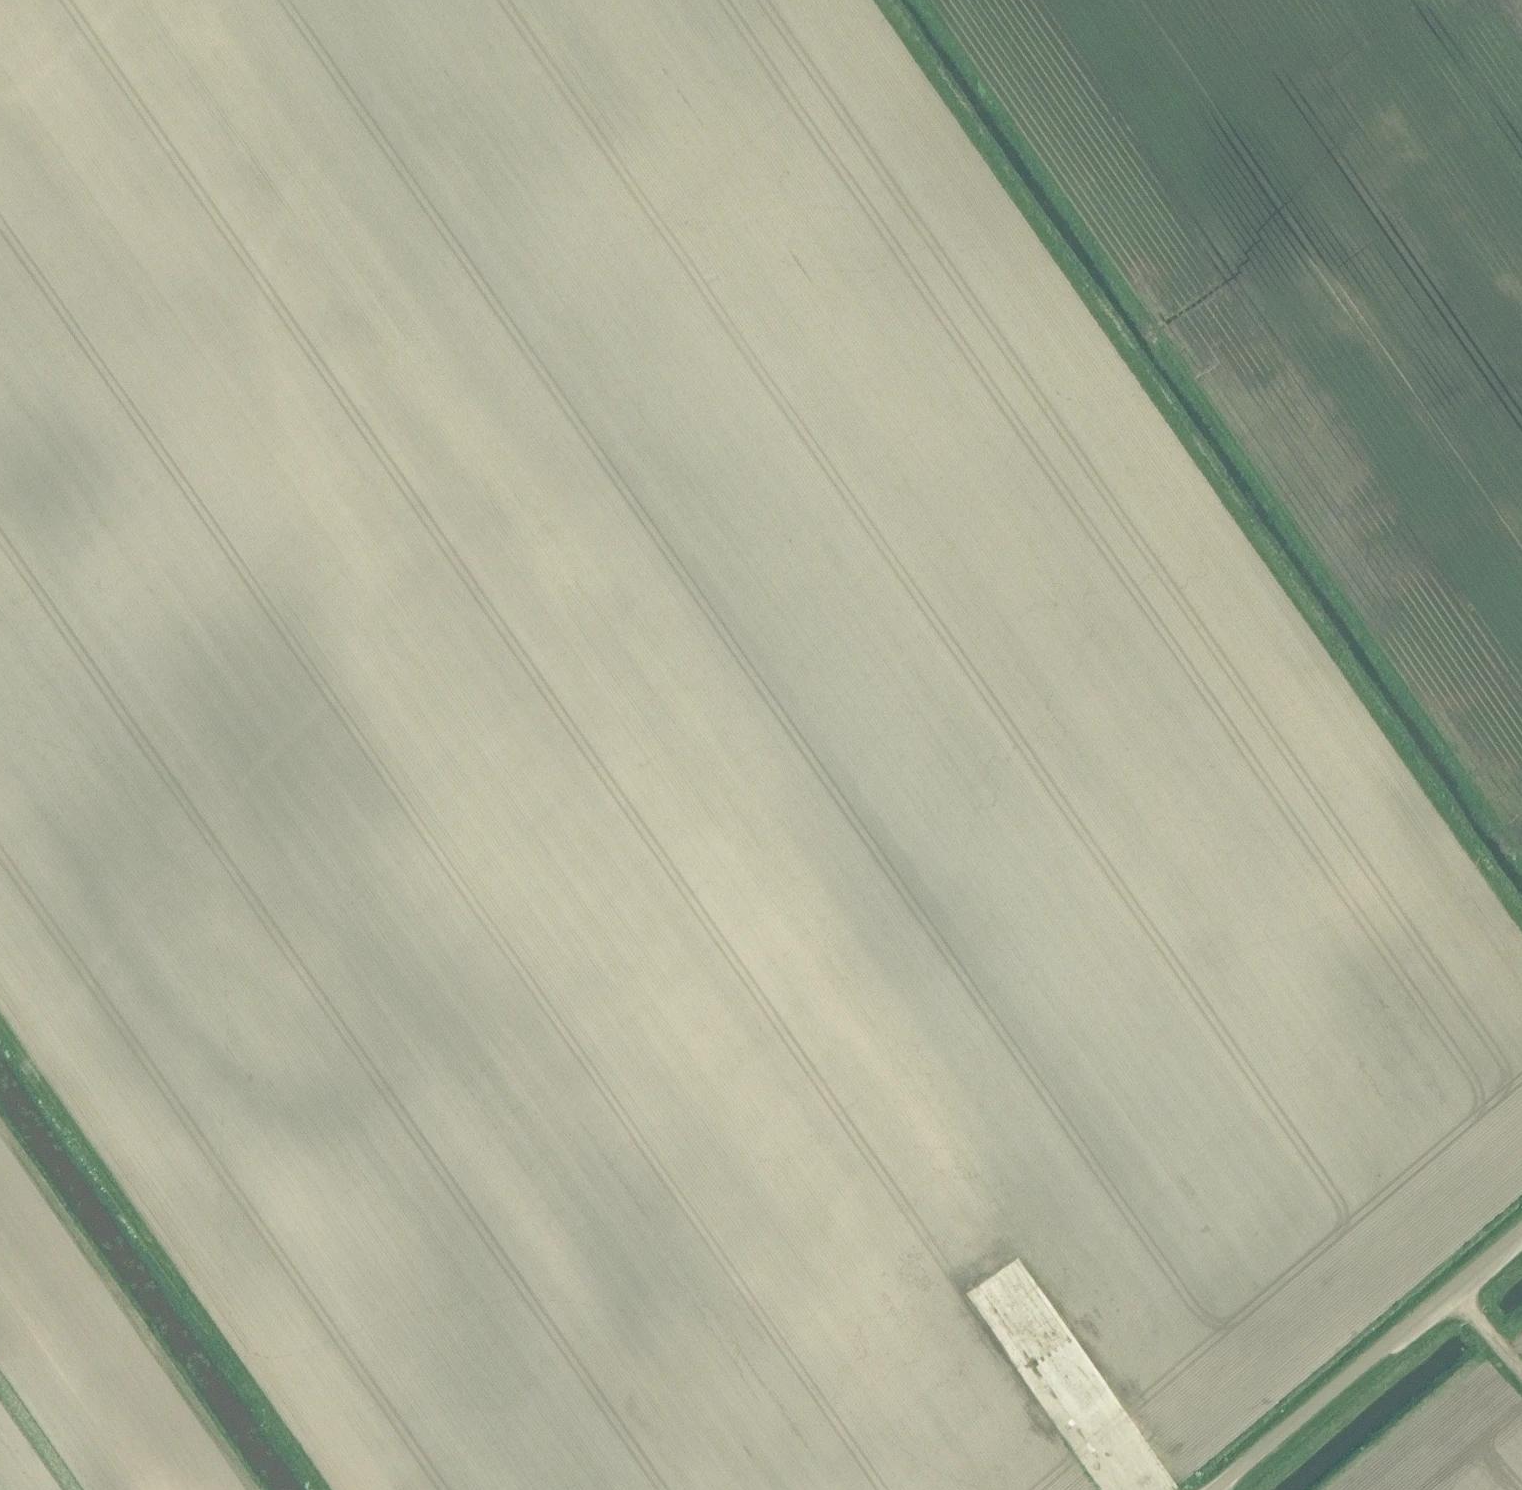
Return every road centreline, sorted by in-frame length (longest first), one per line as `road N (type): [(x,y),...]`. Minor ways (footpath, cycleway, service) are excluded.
road 1 (unclassified): [(1521,1229),(1215,1489)]

